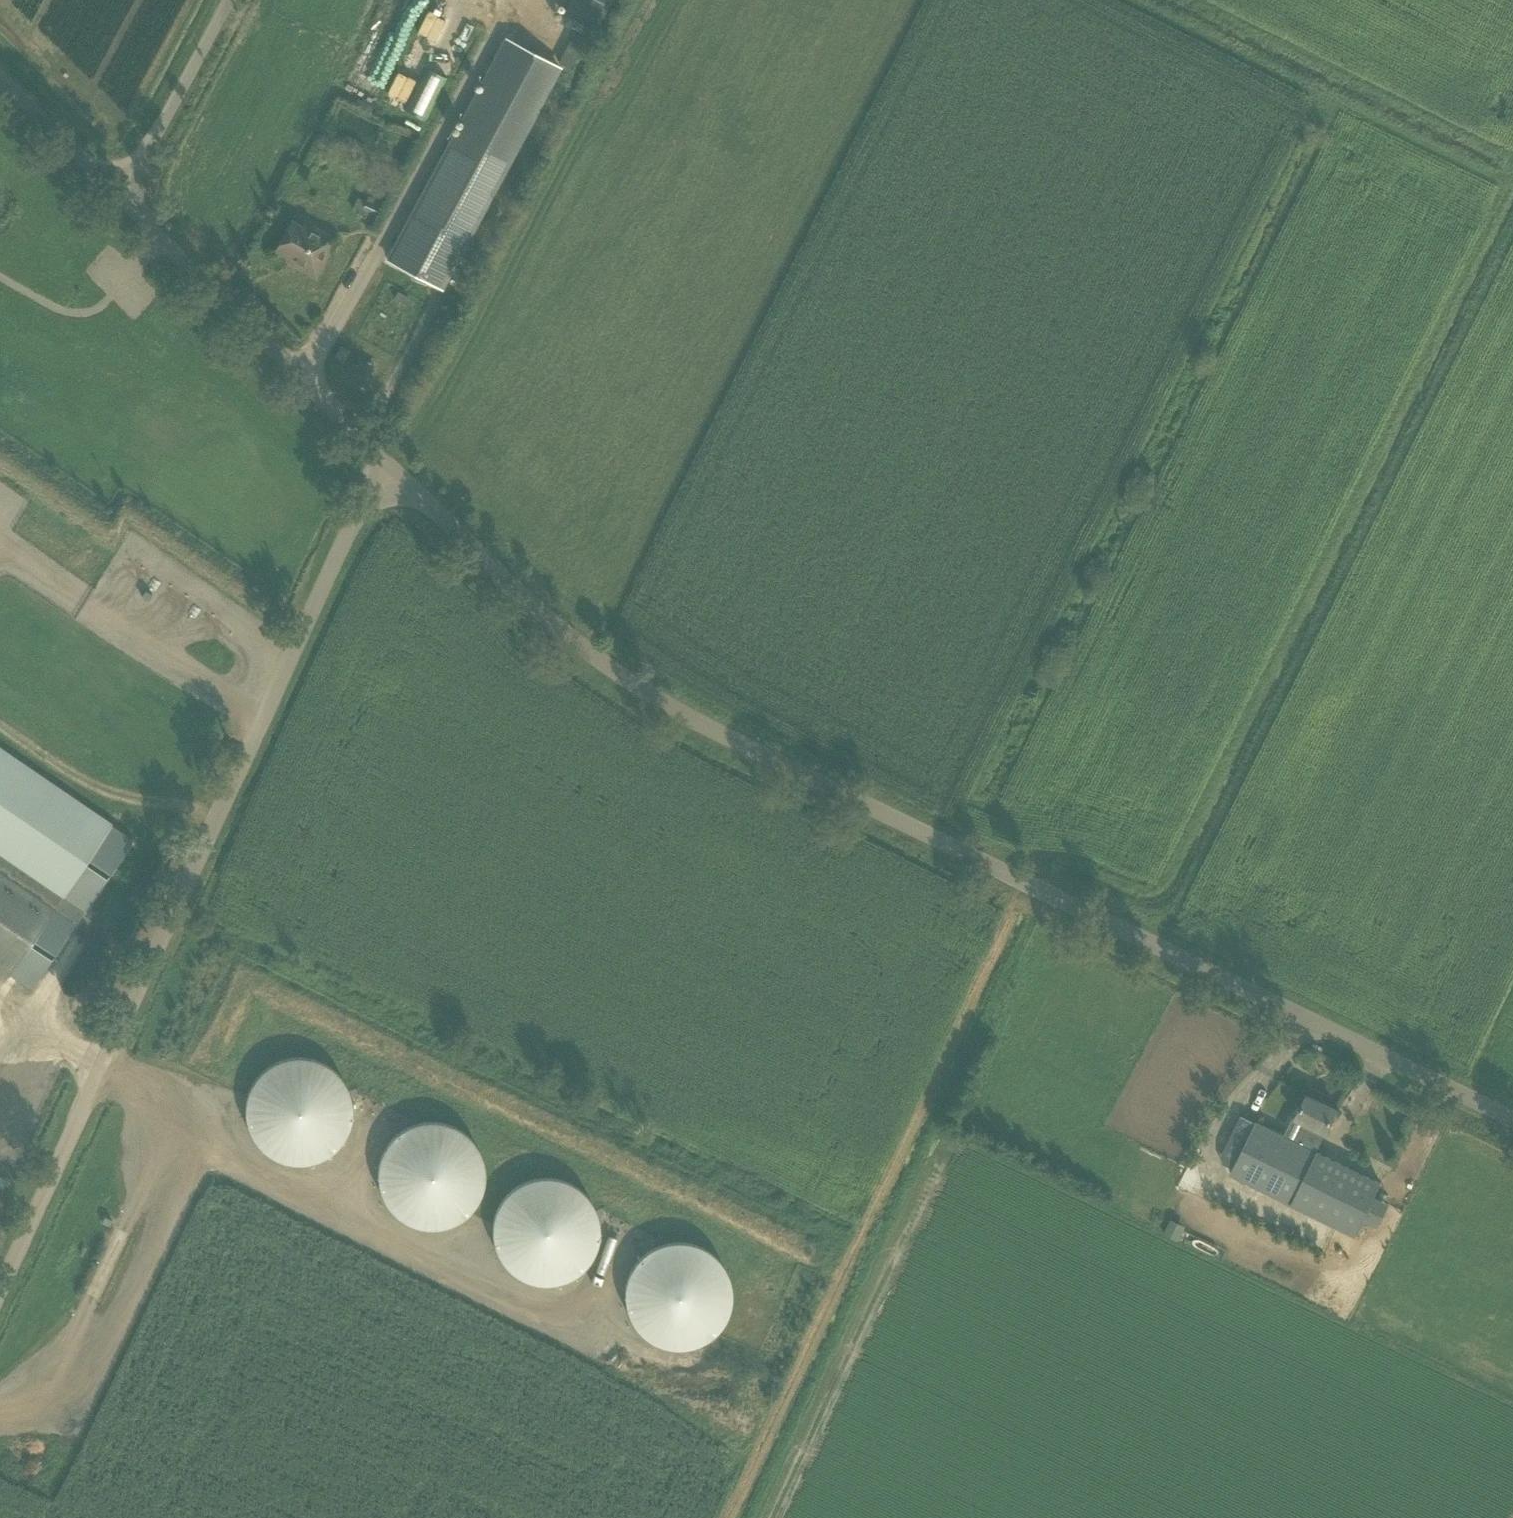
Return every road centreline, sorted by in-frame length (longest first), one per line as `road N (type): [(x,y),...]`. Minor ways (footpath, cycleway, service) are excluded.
road 1 (unclassified): [(1512,1113),(638,685),(546,619),(382,458)]
road 2 (unclassified): [(0,1278),(382,458)]
road 3 (unclassified): [(382,458),(123,194)]
road 4 (track): [(722,1517),(817,1317)]
road 5 (unclassified): [(123,194),(227,0)]
road 6 (unclassified): [(123,194),(0,71)]

